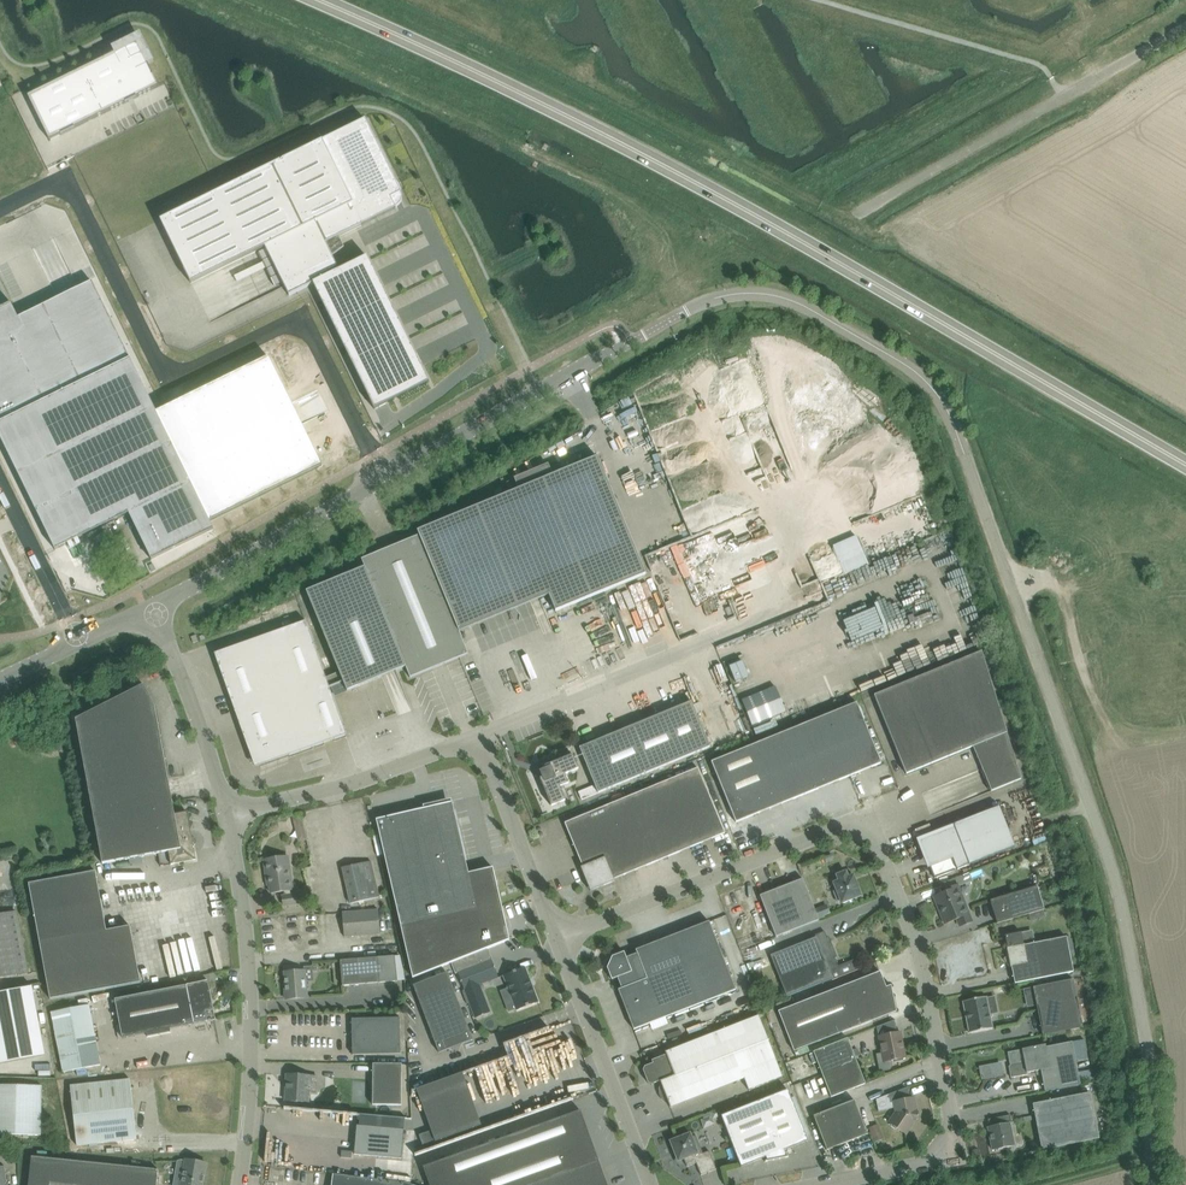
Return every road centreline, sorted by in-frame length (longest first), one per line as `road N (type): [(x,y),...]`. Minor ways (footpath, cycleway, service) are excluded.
road 1 (primary): [(1185,462),(699,177),(481,68),(323,0)]
road 2 (unclassified): [(1146,1184),(1141,1009),(1119,913),(957,436),(933,391)]
road 3 (unclassified): [(383,479),(300,315),(170,381),(66,175),(0,208)]
road 4 (unclassified): [(383,479),(706,300),(744,292),(809,308),(933,391)]
road 5 (unclassified): [(558,939),(843,825),(866,830),(900,892)]
road 6 (unclassified): [(835,1184),(899,1173),(948,1144),(952,1119),(917,937),(900,892)]
road 7 (unclassified): [(862,211),(1185,26)]
road 8 (unclassified): [(238,1184),(250,993),(230,819)]
road 9 (unclassified): [(478,741),(765,614)]
road 10 (unclassified): [(153,606),(383,479)]
road 11 (unclassified): [(649,1184),(558,939)]
road 12 (unclassified): [(230,819),(478,741)]
road 13 (unclassified): [(230,819),(153,606)]
road 14 (unclassified): [(478,741),(558,939)]
road 15 (unclassified): [(81,640),(0,475)]

